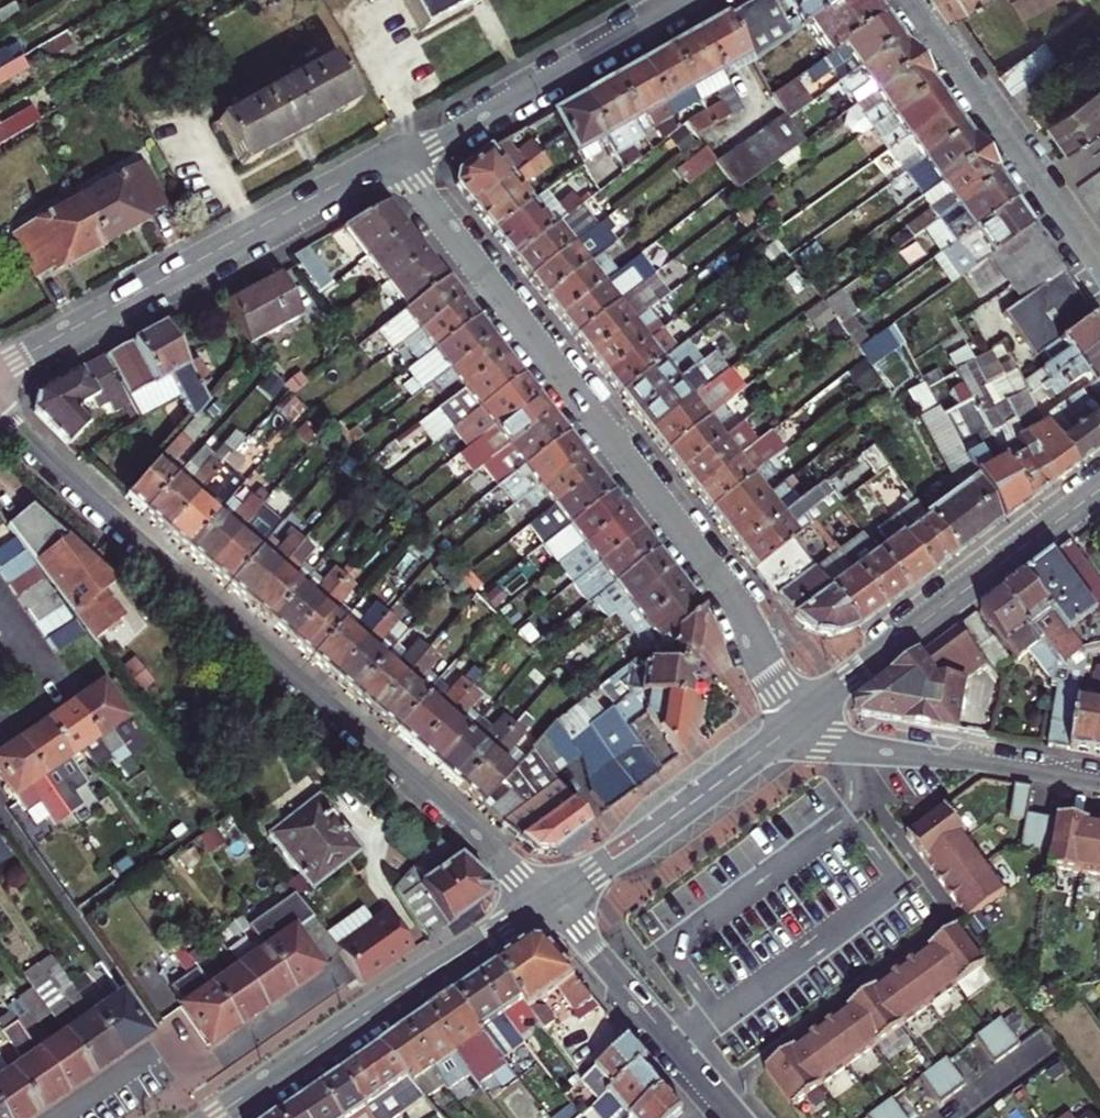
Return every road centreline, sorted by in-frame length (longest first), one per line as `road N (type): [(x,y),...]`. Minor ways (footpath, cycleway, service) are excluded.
road 1 (tertiary): [(547,899),(0,417)]
road 2 (residential): [(397,163),(720,581),(800,718)]
road 3 (residential): [(397,163),(333,188),(0,373)]
road 4 (secondary): [(547,899),(206,1117)]
road 5 (secondary): [(1099,490),(800,718)]
road 6 (residential): [(693,0),(397,163)]
road 7 (residential): [(1099,273),(906,0)]
road 8 (secondary): [(800,718),(547,899)]
road 9 (residential): [(800,718),(832,739),(1099,780)]
road 10 (tertiary): [(738,1117),(547,899)]

